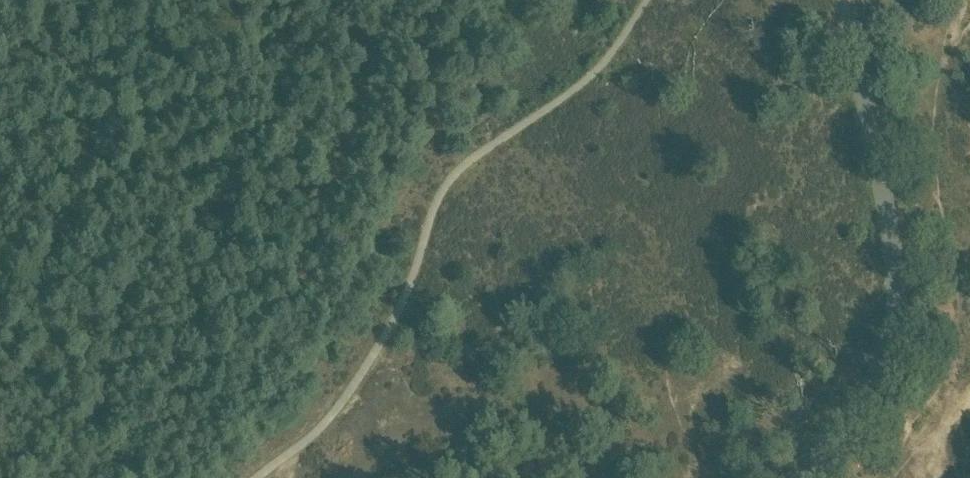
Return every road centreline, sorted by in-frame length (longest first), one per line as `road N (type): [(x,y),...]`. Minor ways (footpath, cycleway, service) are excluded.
road 1 (unclassified): [(802,477),(850,424),(880,371),(895,322),(880,174),(845,0)]

